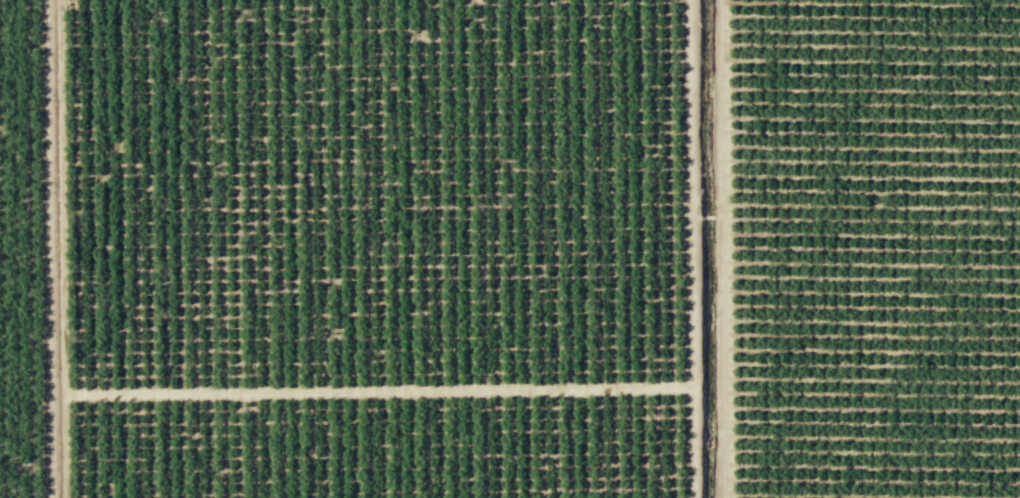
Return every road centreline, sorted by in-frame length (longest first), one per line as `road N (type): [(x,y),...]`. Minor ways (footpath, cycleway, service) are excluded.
road 1 (track): [(698,388),(64,395)]
road 2 (track): [(726,497),(723,0)]

